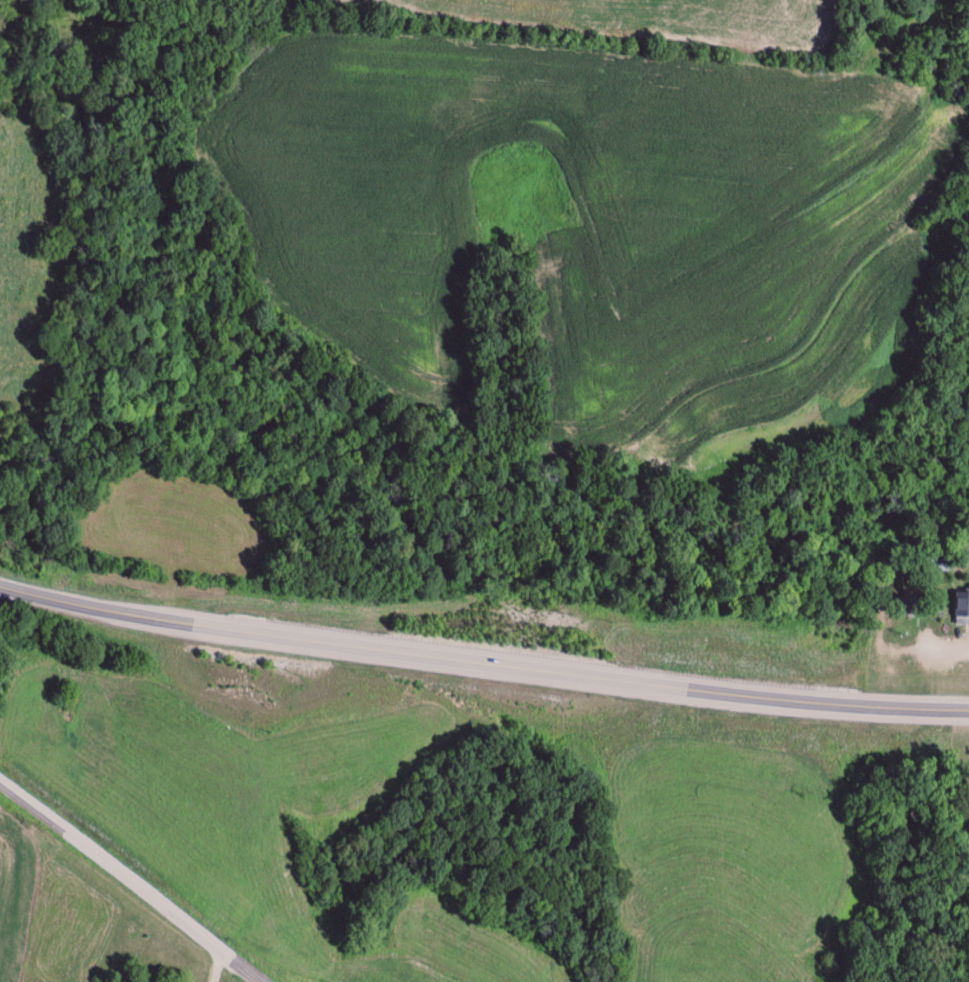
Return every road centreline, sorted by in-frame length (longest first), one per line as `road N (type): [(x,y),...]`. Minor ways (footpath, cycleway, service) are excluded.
road 1 (secondary): [(968,707),(90,612),(0,583)]
road 2 (residential): [(258,981),(0,783)]

